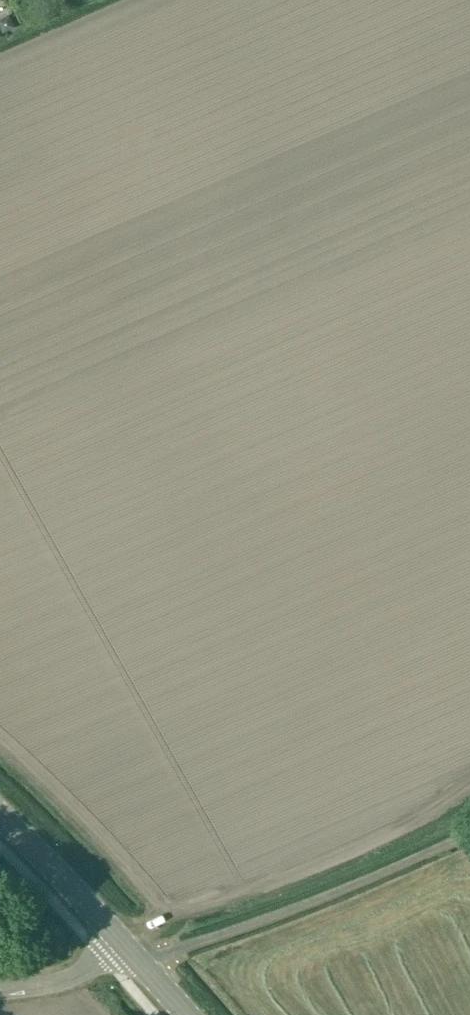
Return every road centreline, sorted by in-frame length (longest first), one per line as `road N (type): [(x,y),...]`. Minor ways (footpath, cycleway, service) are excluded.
road 1 (tertiary): [(121,941),(0,815)]
road 2 (unclassified): [(121,941),(64,979),(0,990)]

